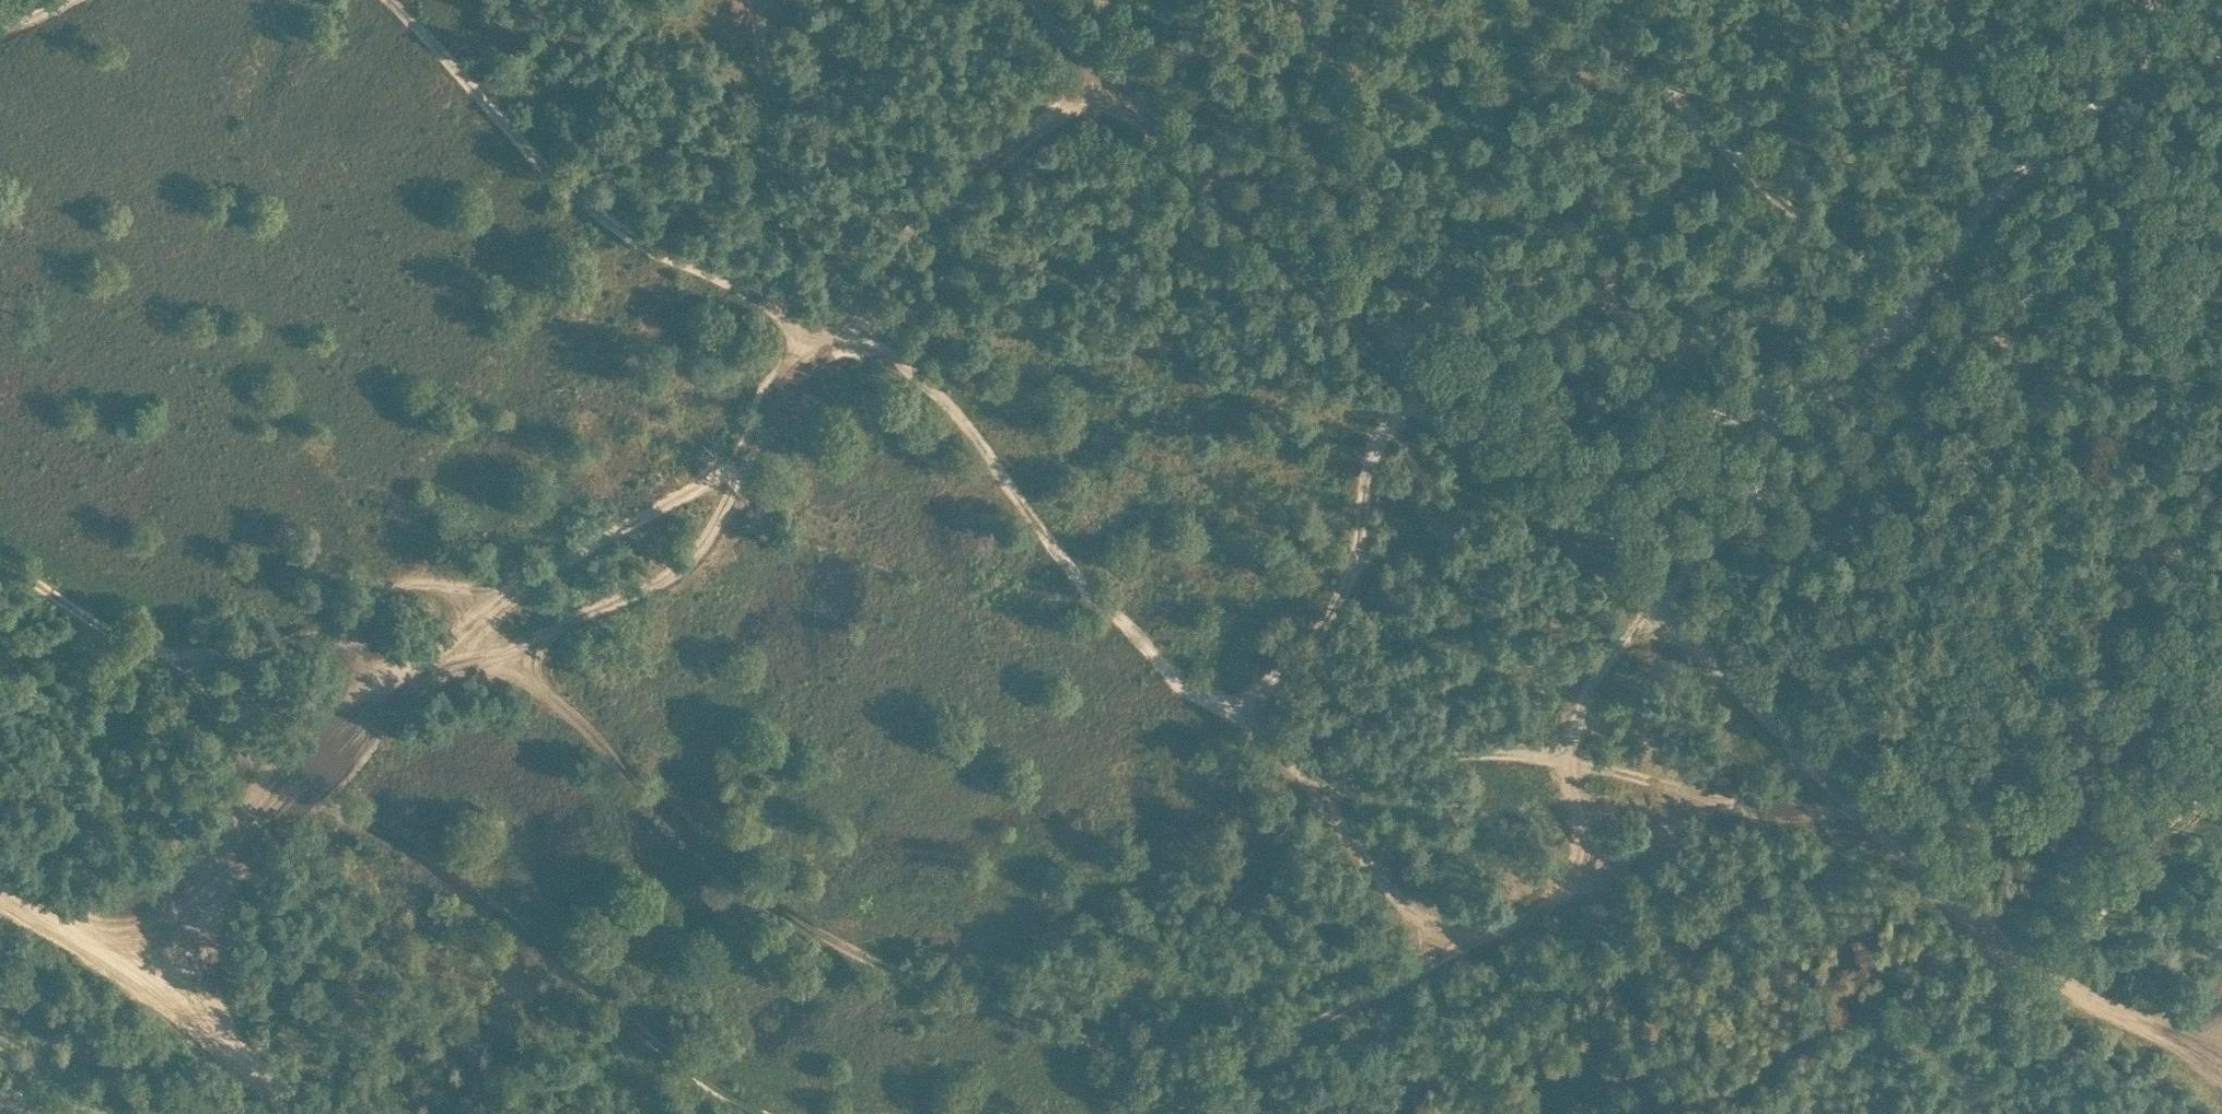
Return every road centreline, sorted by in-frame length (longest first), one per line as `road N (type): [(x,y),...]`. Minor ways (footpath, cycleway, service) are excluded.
road 1 (track): [(1869,798),(1666,783),(1222,698),(1160,660),(918,367),(815,341),(765,294),(655,246),(563,185),(390,0)]
road 2 (track): [(1016,0),(1869,798),(2077,1005),(2221,1052)]
road 3 (track): [(526,640),(592,735),(750,886),(978,1010),(1165,1057),(1264,1057),(1588,881),(1571,762),(1599,673),(1666,608)]
road 4 (track): [(140,968),(273,781),(464,640),(526,640),(703,560),(815,341),(944,208),(1095,76),(1142,0)]
road 5 (track): [(310,1113),(140,968),(0,864)]
road 6 (track): [(1222,698),(1314,782),(1431,920),(1491,933)]
road 7 (track): [(0,552),(273,781)]

